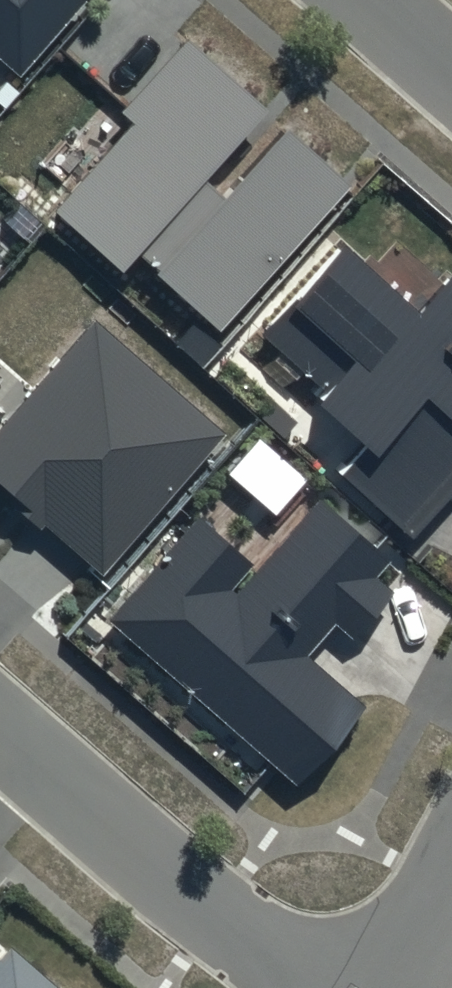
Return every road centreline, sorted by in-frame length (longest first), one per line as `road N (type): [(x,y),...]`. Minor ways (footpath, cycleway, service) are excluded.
road 1 (residential): [(0,727),(311,987)]
road 2 (residential): [(359,0),(451,81)]

